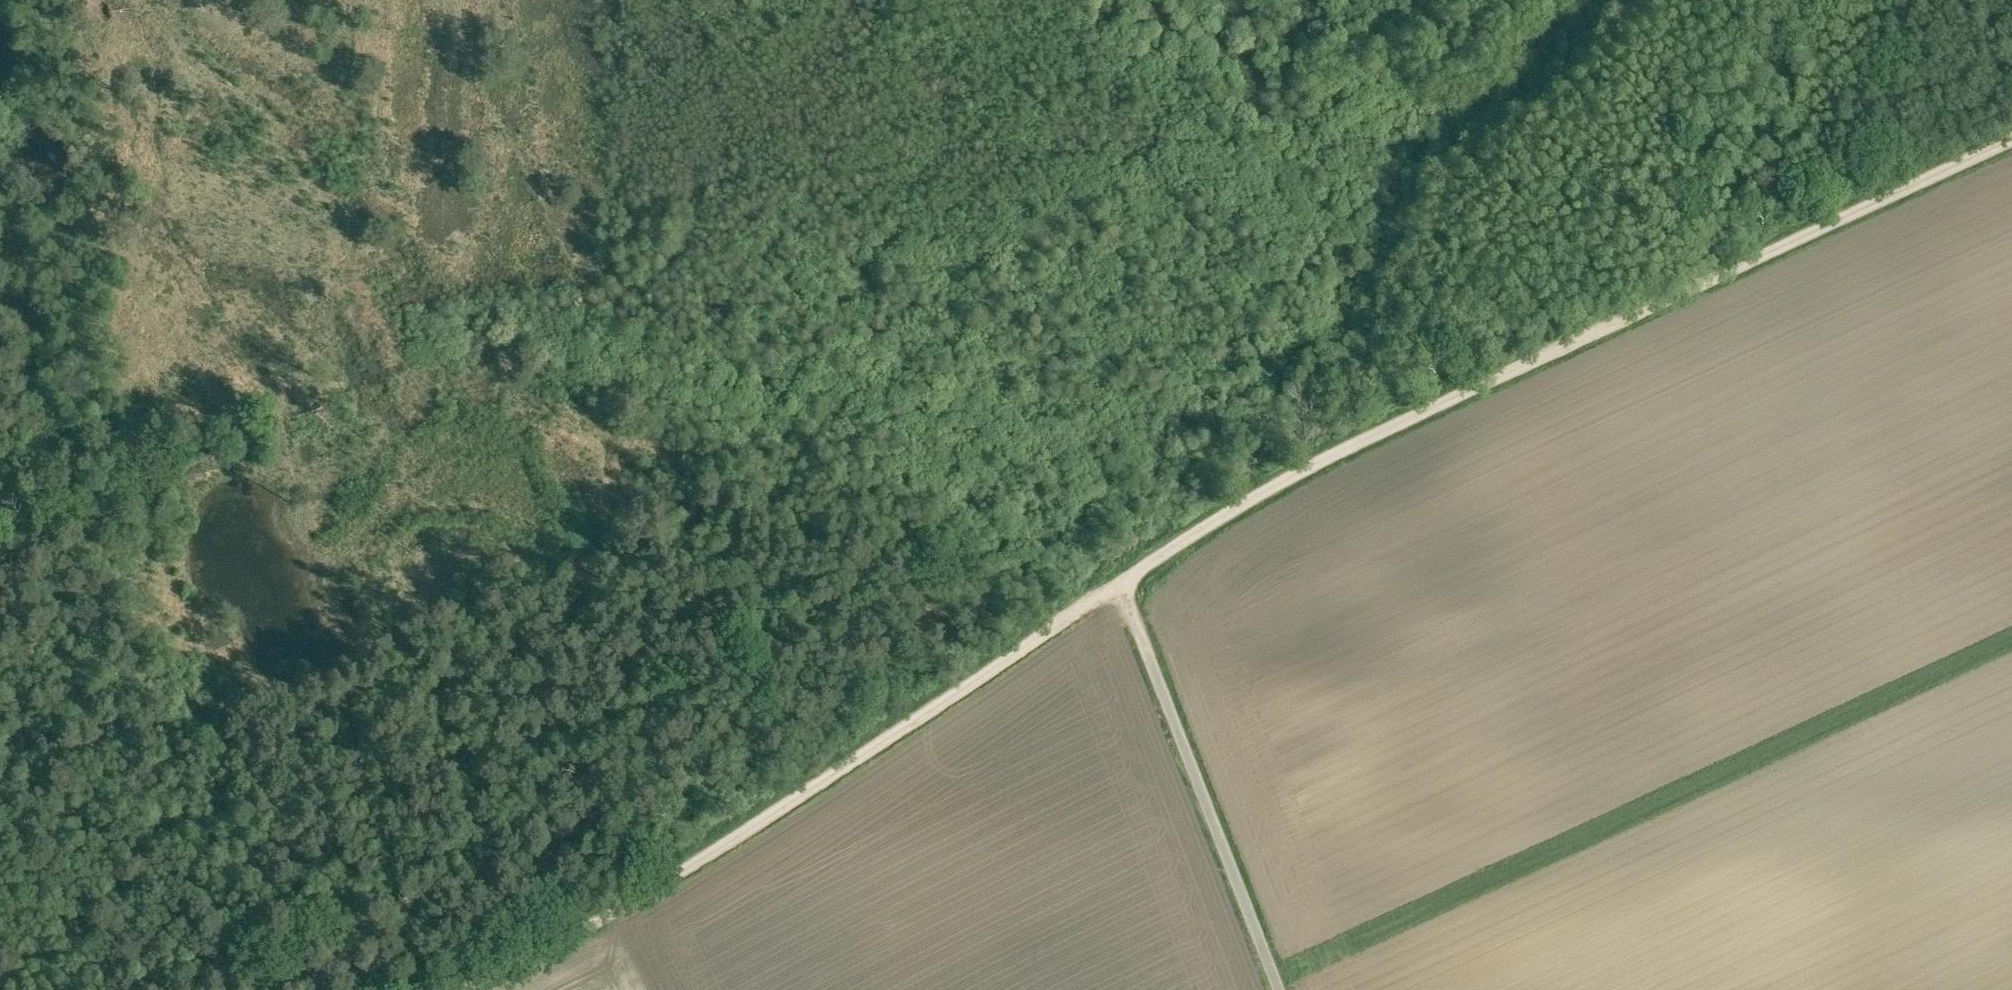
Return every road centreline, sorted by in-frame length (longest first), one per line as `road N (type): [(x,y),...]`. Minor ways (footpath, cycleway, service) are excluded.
road 1 (track): [(2011,128),(1384,419),(696,867),(465,989)]
road 2 (unclassified): [(1123,587),(1281,989)]

